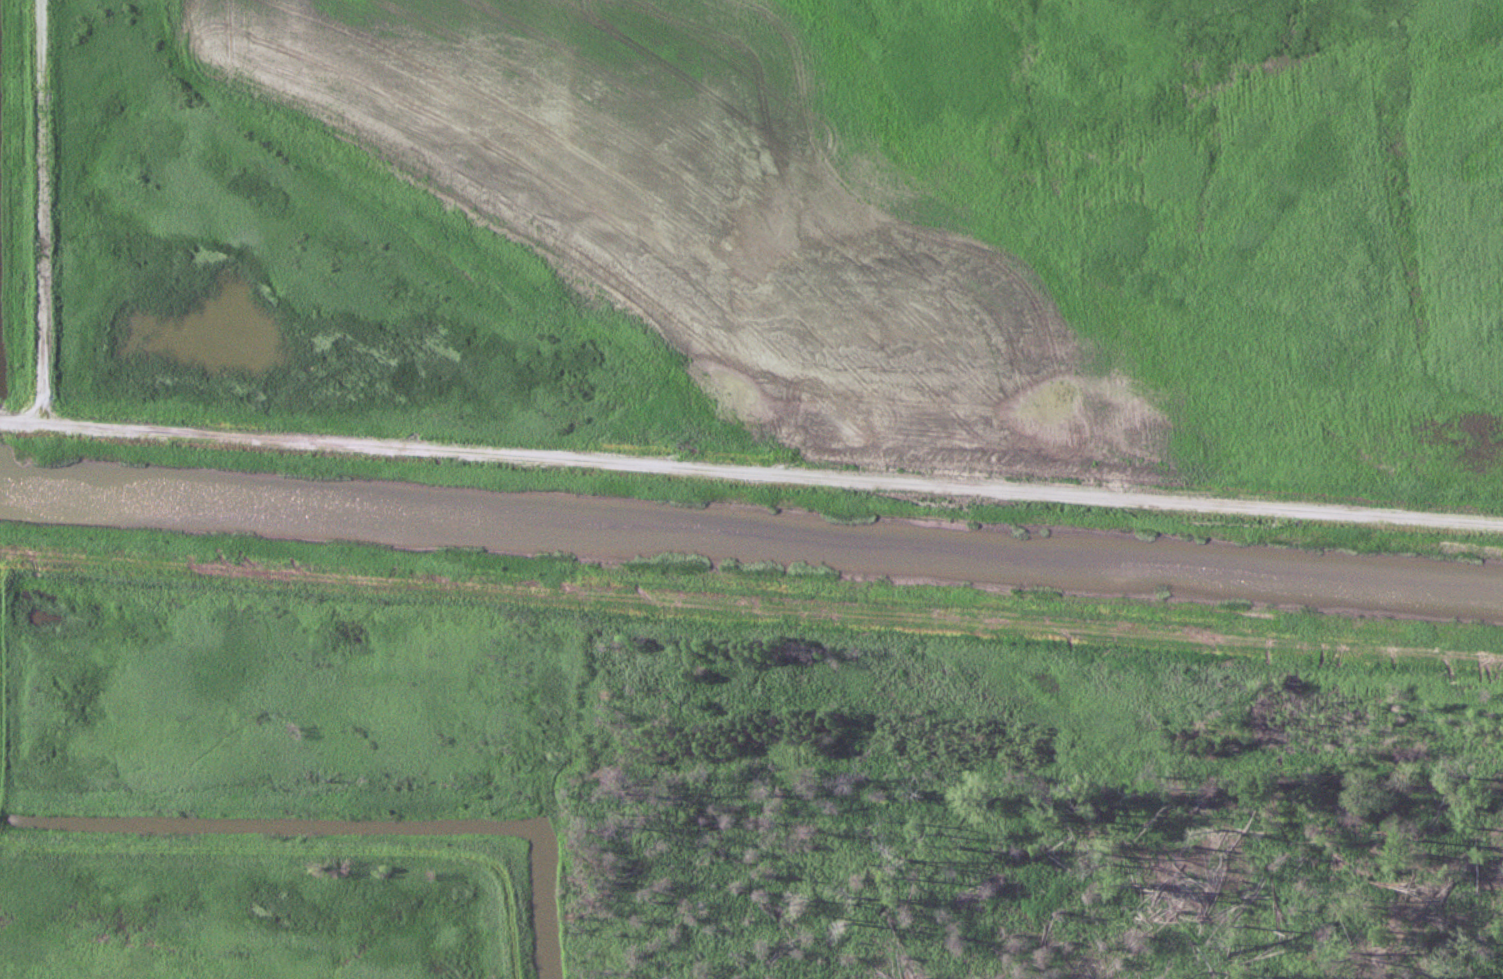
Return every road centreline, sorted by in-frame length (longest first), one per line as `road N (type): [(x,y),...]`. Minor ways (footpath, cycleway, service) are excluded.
road 1 (residential): [(1502,525),(0,420)]
road 2 (residential): [(42,0),(41,424)]

